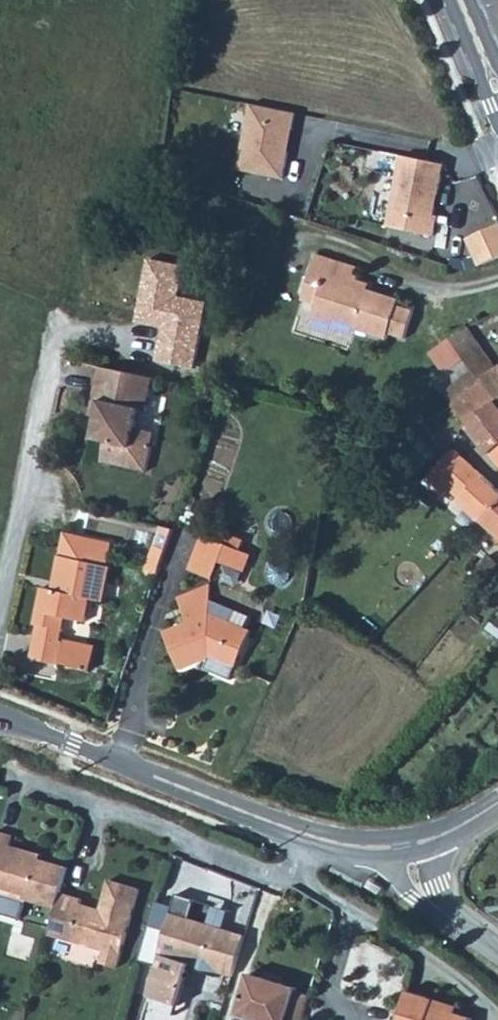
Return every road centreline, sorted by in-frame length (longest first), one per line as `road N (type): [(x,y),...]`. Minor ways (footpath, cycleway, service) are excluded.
road 1 (tertiary): [(0,714),(304,836),(338,846),(408,848)]
road 2 (residential): [(497,953),(423,895),(408,848)]

